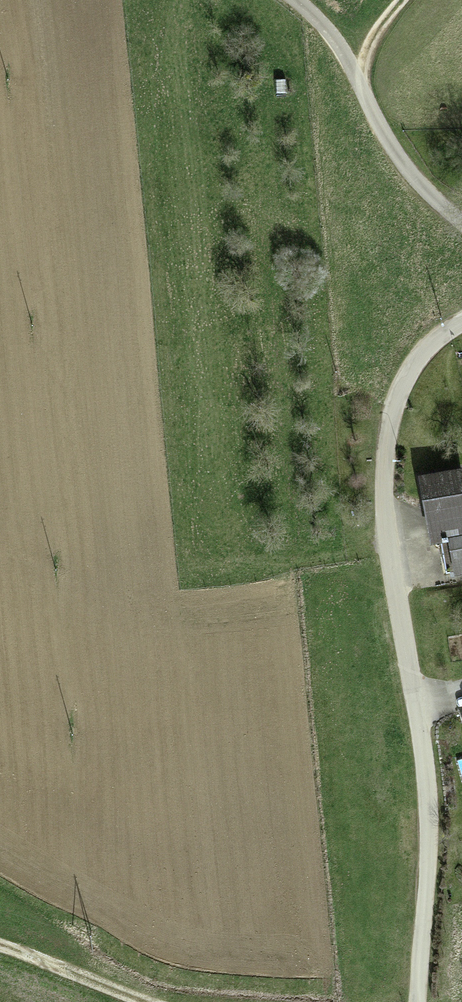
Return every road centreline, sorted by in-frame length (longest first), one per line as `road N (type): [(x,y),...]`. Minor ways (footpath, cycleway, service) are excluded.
road 1 (track): [(399,621),(429,827),(419,1001)]
road 2 (residential): [(461,323),(414,363),(392,424),(387,501),(399,621)]
road 3 (track): [(461,223),(406,170),(344,52),(292,0)]
road 4 (track): [(0,945),(141,1001)]

